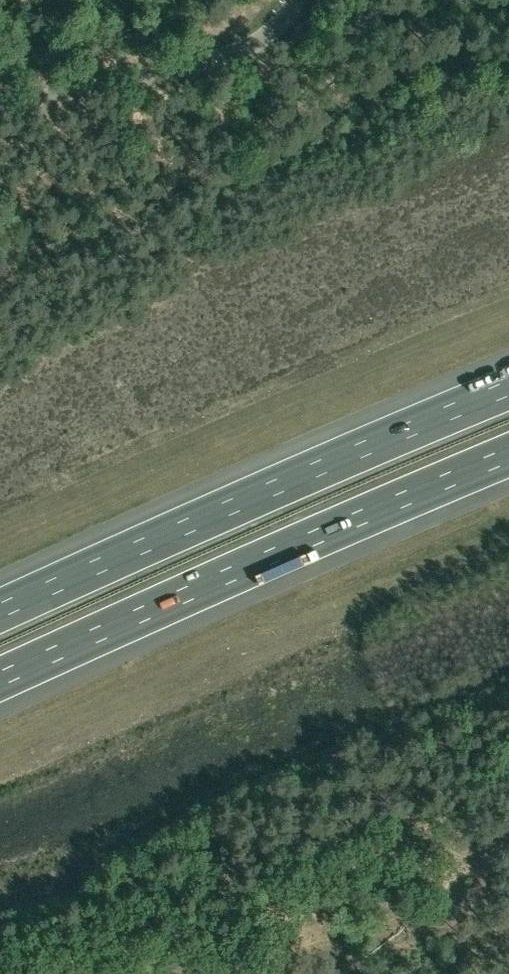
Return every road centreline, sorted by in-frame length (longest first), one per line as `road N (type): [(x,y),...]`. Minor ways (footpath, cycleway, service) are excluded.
road 1 (motorway): [(0,680),(508,456)]
road 2 (motorway): [(508,388),(0,611)]
road 3 (unclassified): [(0,104),(231,54),(275,24),(292,0)]

